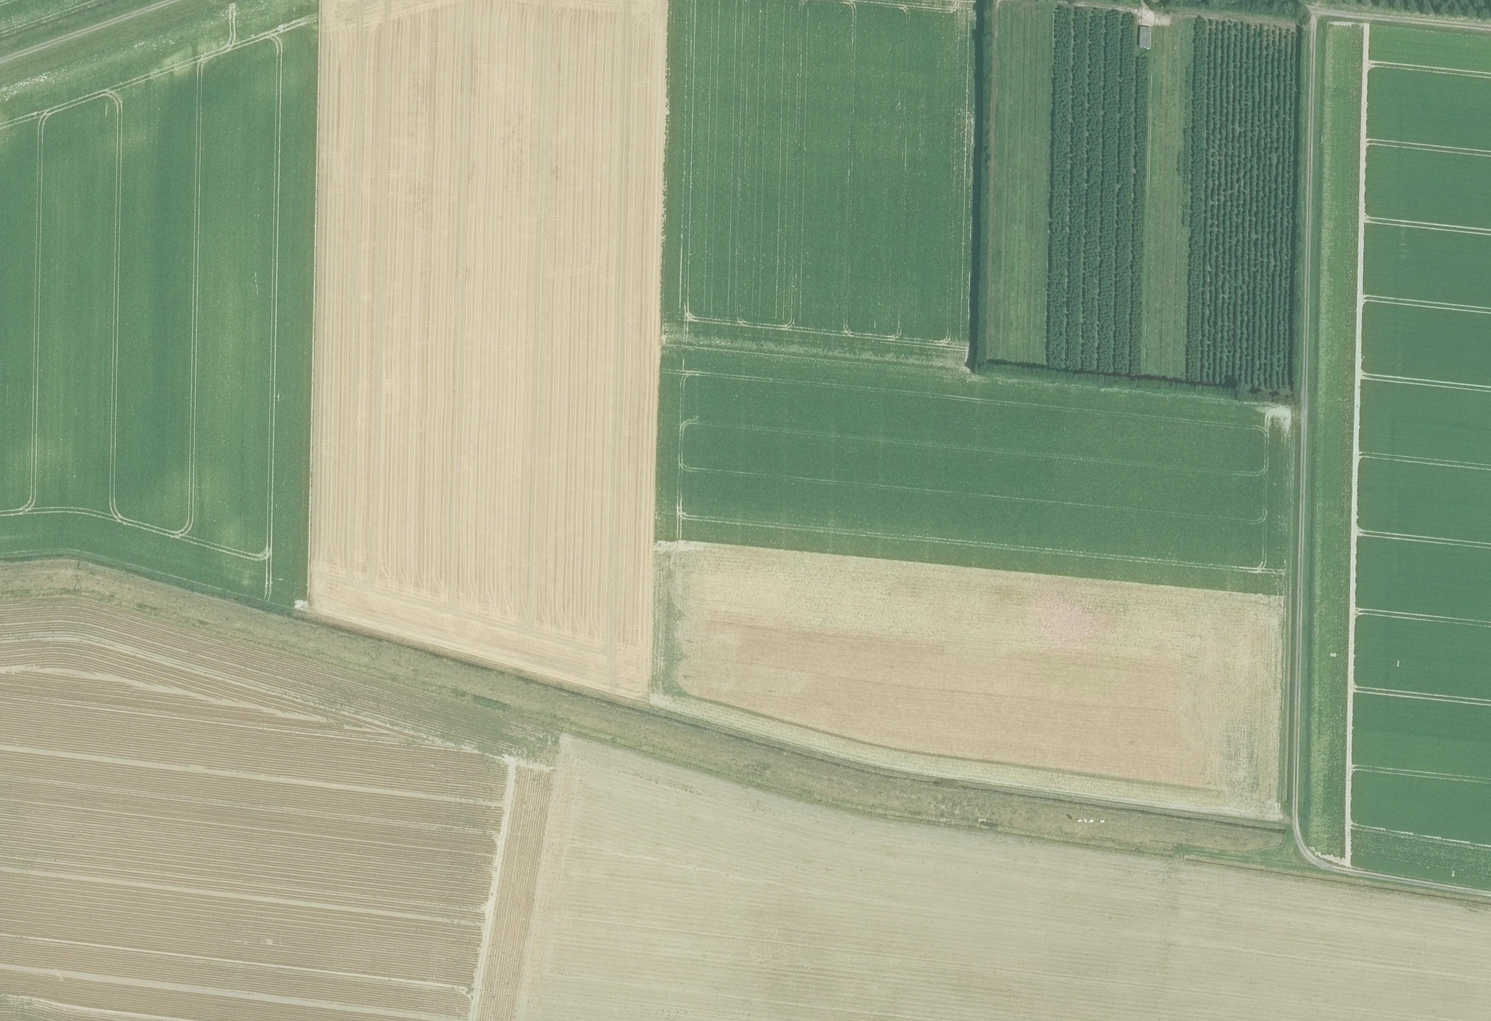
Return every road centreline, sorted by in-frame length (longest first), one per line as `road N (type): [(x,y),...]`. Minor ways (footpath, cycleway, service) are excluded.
road 1 (track): [(1302,848),(855,787),(68,569),(0,574)]
road 2 (track): [(1313,11),(1295,819),(1302,848)]
road 3 (track): [(1280,0),(1313,11),(1490,29)]
road 4 (track): [(1302,848),(1339,872),(1490,893)]
road 5 (track): [(0,60),(173,0)]

